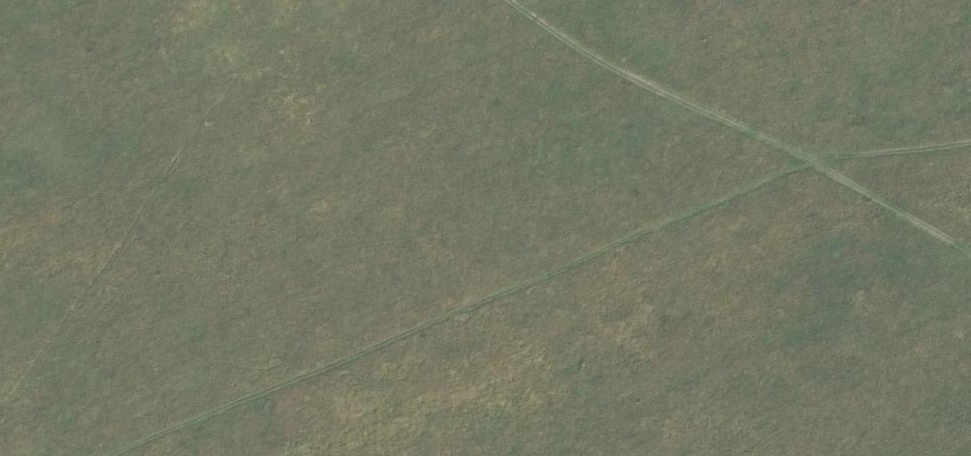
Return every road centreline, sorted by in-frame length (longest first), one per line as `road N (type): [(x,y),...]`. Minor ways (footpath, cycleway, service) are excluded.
road 1 (track): [(535,0),(631,76),(841,169),(970,254)]

